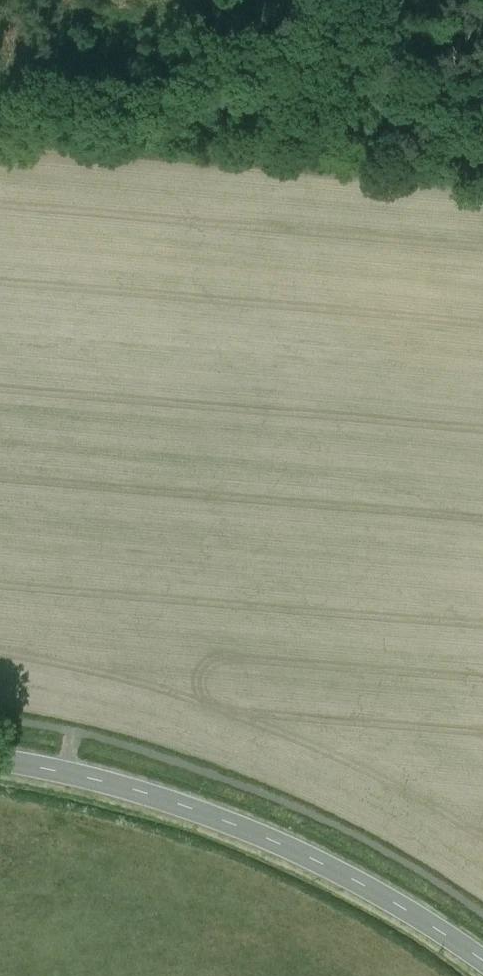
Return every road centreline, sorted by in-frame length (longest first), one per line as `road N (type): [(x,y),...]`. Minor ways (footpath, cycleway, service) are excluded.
road 1 (tertiary): [(482,962),(336,871),(256,833),(163,799),(0,759)]

